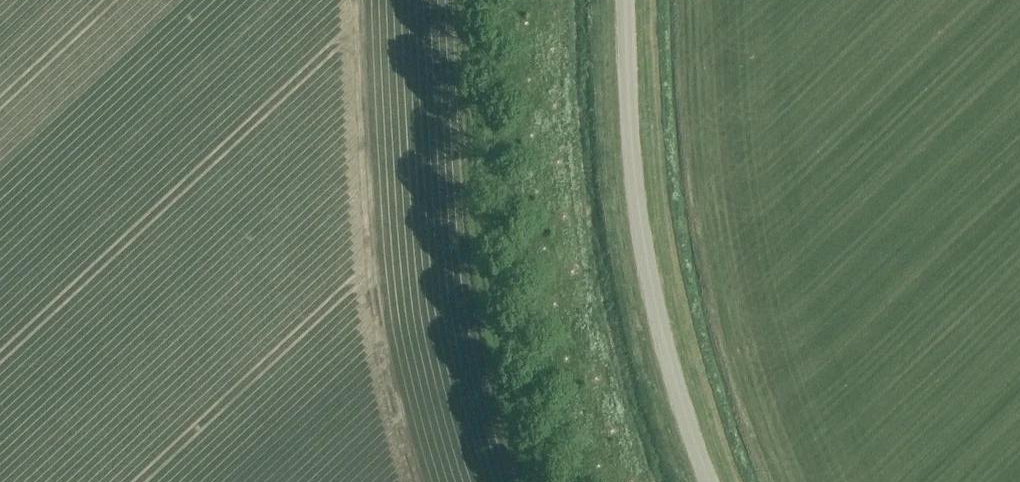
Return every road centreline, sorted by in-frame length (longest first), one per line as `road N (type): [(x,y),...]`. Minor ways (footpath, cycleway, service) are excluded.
road 1 (tertiary): [(712,481),(668,351),(635,213),(622,0)]

